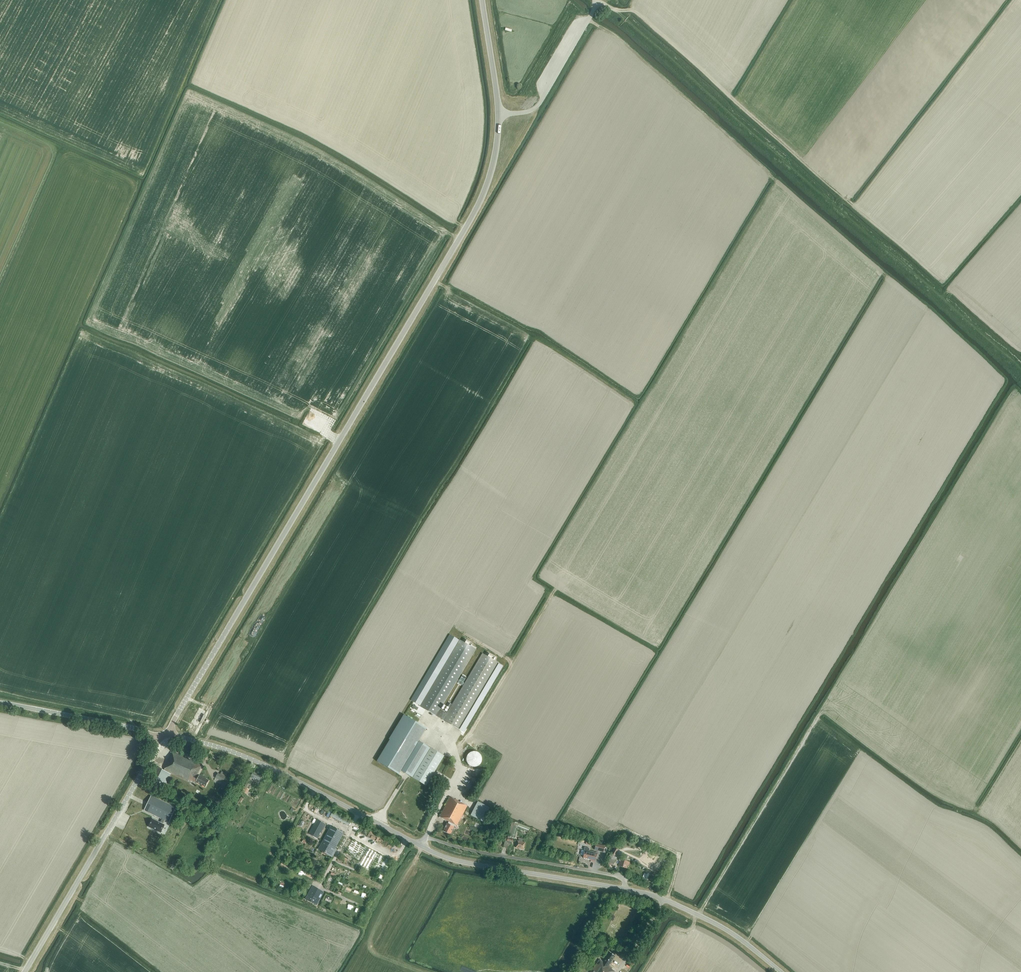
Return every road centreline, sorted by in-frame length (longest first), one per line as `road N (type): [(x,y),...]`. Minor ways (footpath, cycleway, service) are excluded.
road 1 (tertiary): [(169,733),(478,205),(498,114)]
road 2 (track): [(616,10),(1020,372)]
road 3 (track): [(616,10),(634,10),(937,272)]
road 4 (unclassified): [(422,846),(269,767),(169,733)]
road 5 (tertiary): [(24,971),(159,738)]
road 6 (residential): [(624,889),(617,876),(429,838),(422,846)]
road 7 (unclassified): [(624,889),(464,862),(422,846)]
road 8 (unclassified): [(779,971),(712,923),(624,889)]
road 9 (unclassified): [(159,738),(0,702)]
road 10 (unclassified): [(498,114),(539,105),(594,0)]

